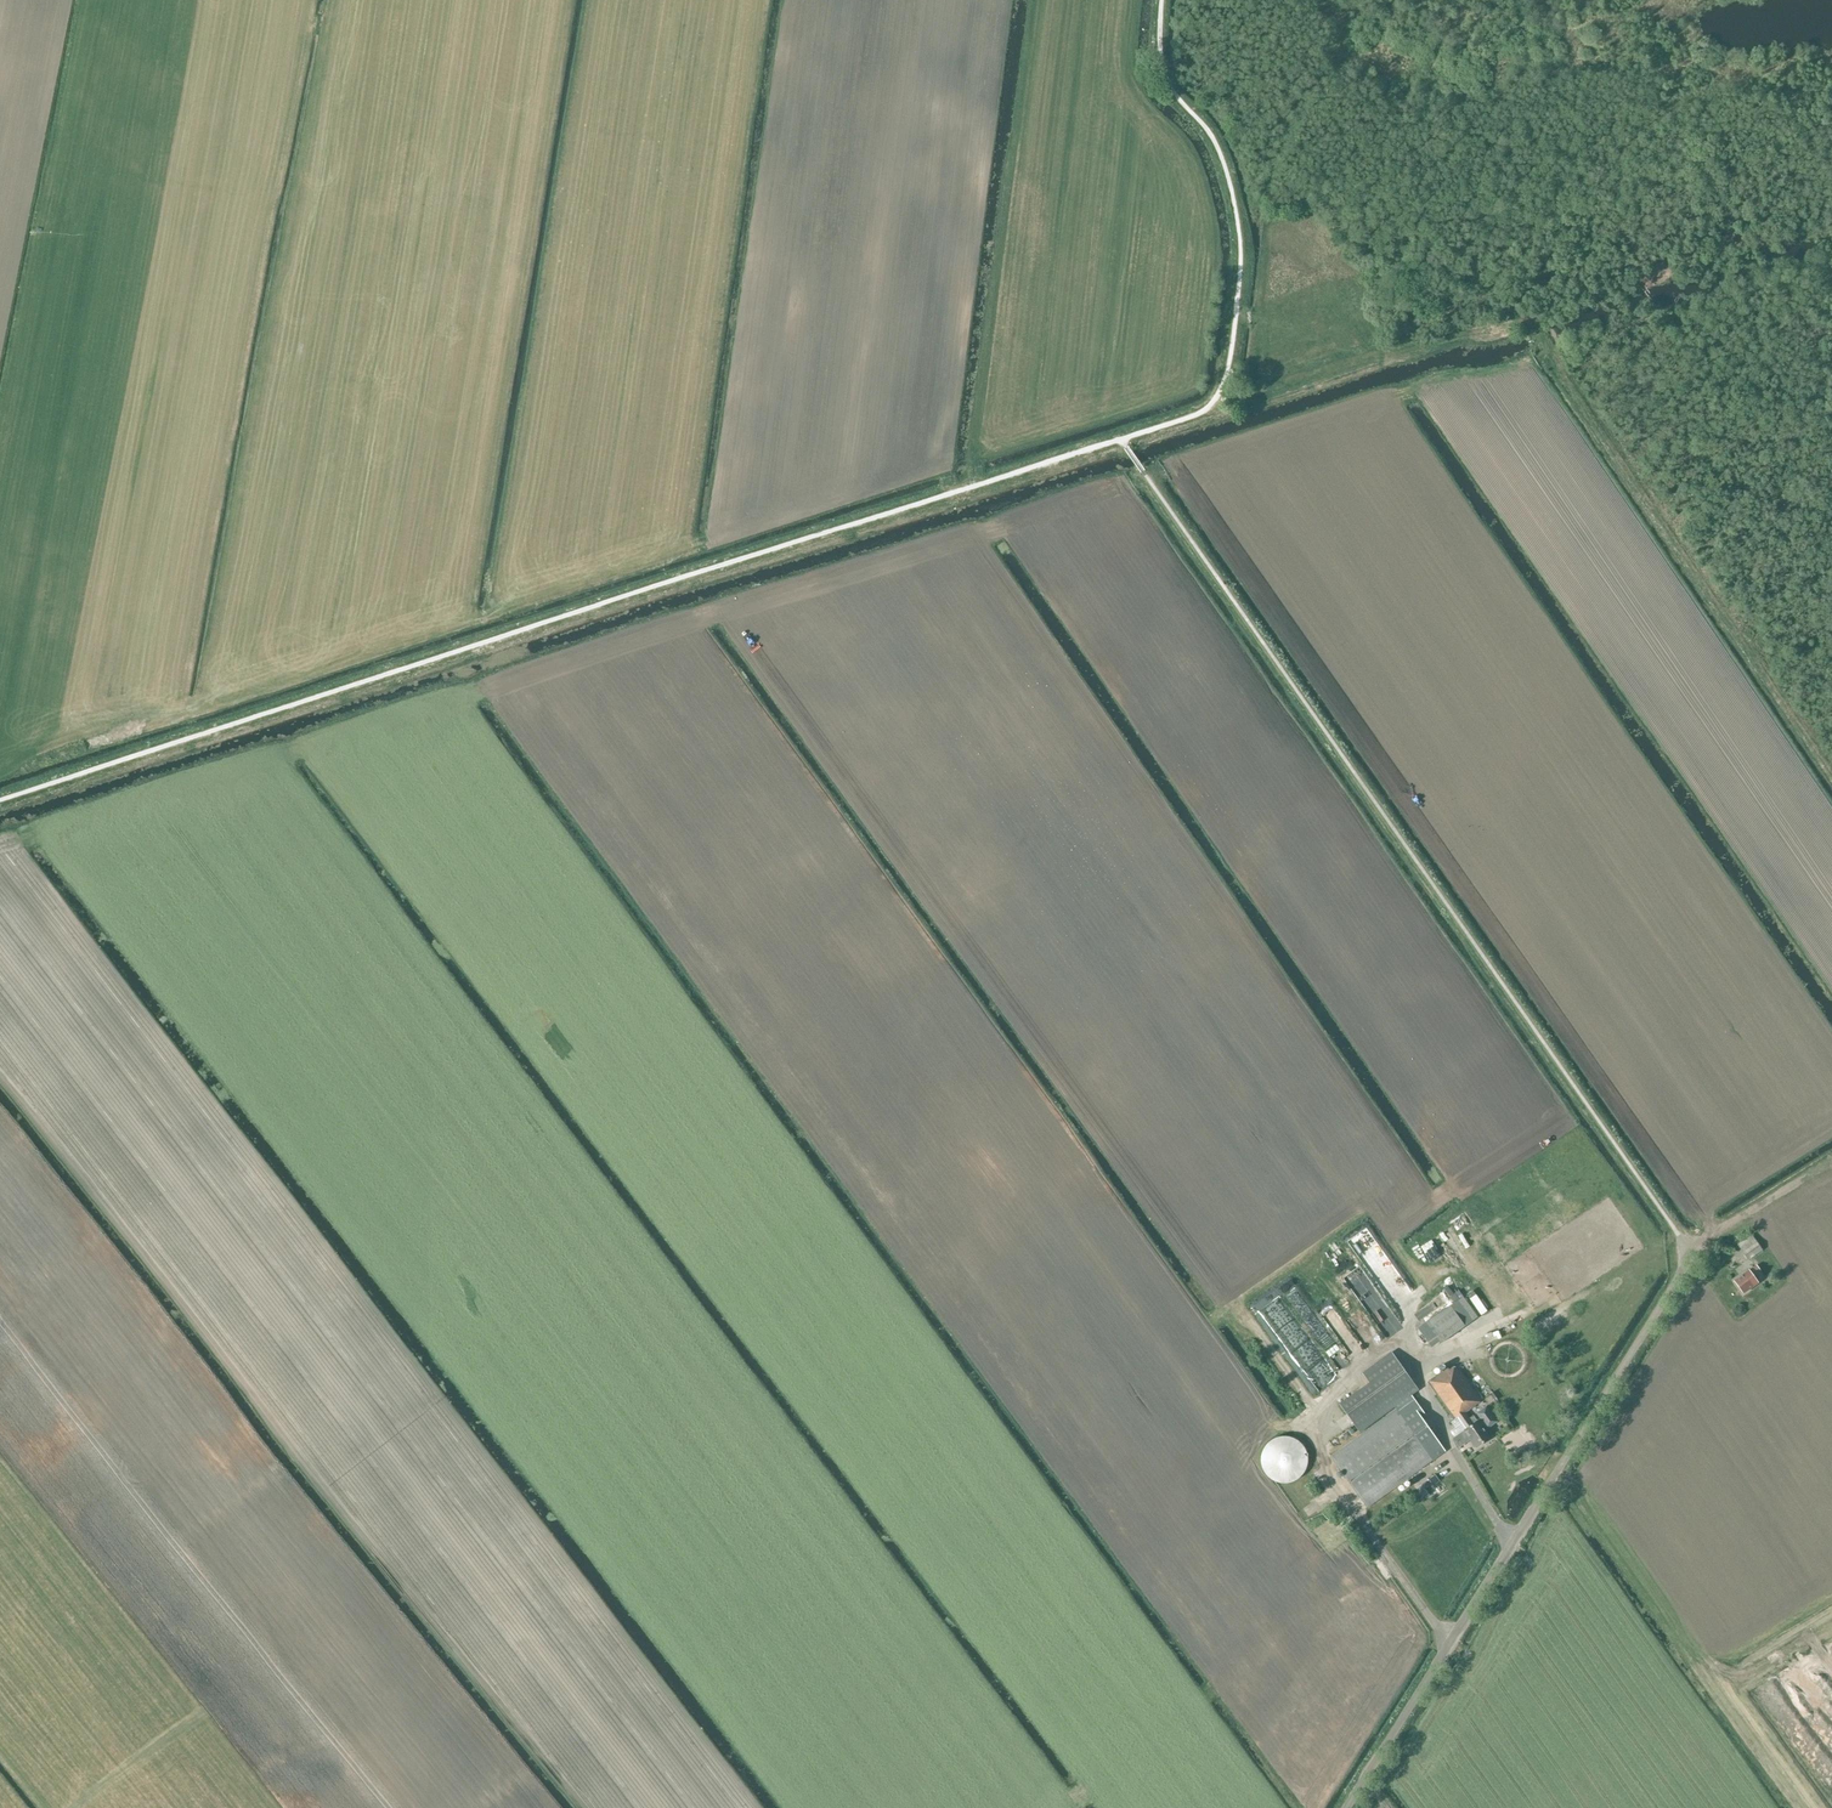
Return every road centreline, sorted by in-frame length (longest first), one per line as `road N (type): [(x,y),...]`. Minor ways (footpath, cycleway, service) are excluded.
road 1 (unclassified): [(1352,1807),(1677,1282),(1680,1237)]

